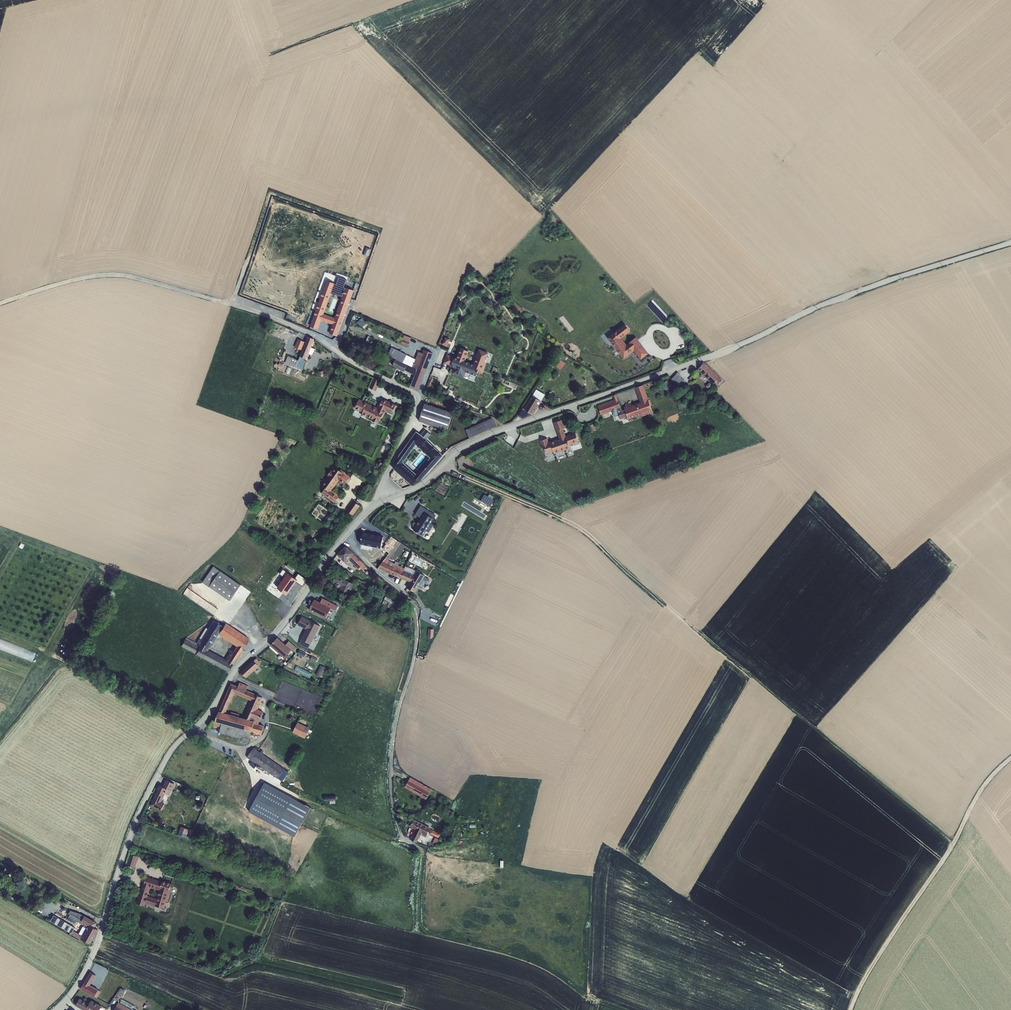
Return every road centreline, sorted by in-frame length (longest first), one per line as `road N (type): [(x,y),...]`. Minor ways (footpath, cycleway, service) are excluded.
road 1 (residential): [(1010,245),(847,293),(504,429),(374,505)]
road 2 (track): [(348,534),(402,590),(416,635),(392,772),(403,835),(422,851),(422,929),(517,959),(619,1009)]
road 3 (track): [(952,846),(588,535),(442,465)]
road 4 (unclassified): [(374,505),(166,759),(88,964),(55,1009)]
road 5 (track): [(1010,759),(974,801),(851,1009)]
road 6 (residential): [(263,315),(416,396),(374,505)]
road 7 (unclassified): [(0,304),(120,275),(263,315)]

